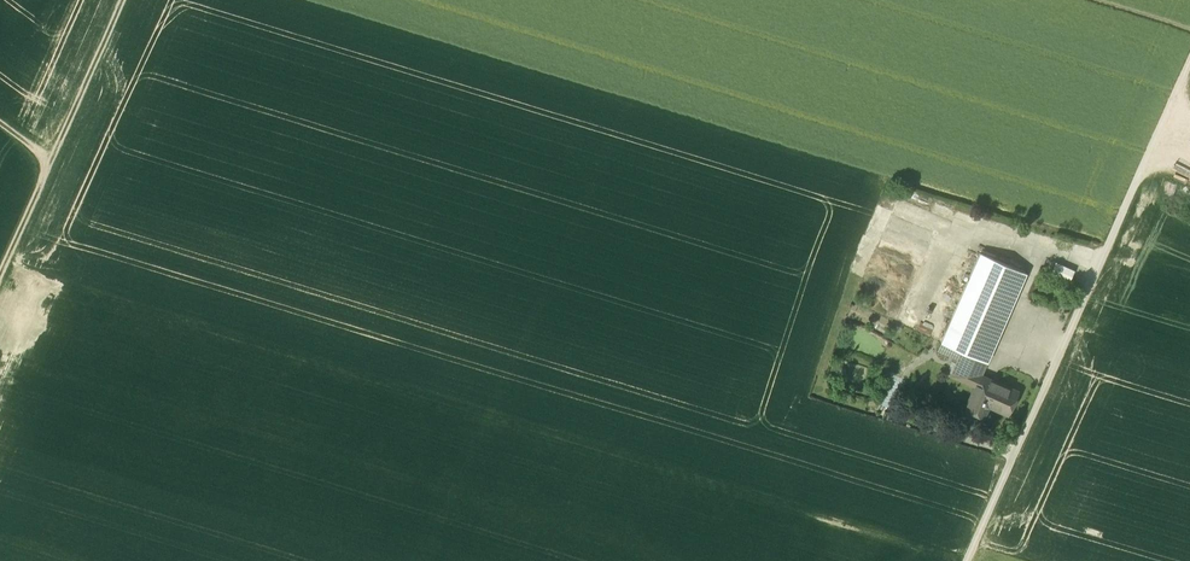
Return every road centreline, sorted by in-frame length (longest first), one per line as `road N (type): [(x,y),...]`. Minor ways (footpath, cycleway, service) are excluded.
road 1 (track): [(47,163),(123,0)]
road 2 (track): [(0,128),(47,163),(0,270)]

